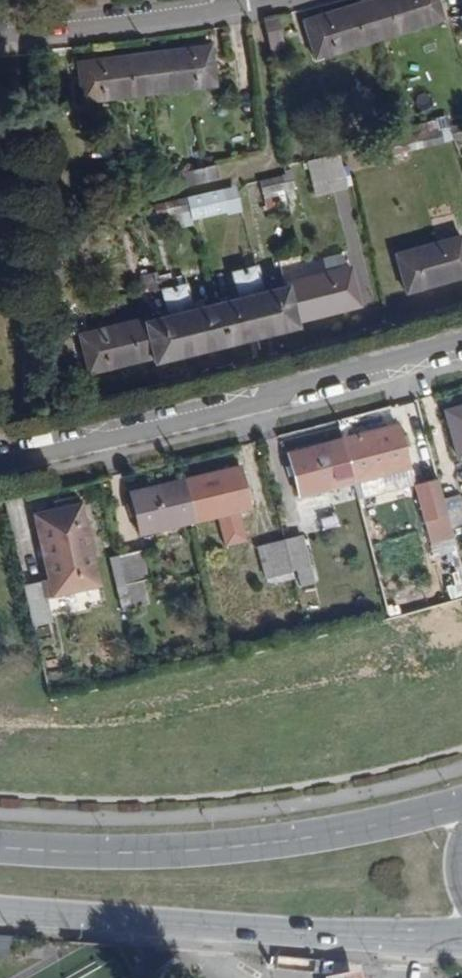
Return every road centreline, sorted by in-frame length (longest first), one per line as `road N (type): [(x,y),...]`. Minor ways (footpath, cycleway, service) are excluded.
road 1 (residential): [(461,336),(0,455)]
road 2 (tertiary): [(461,803),(234,850),(0,851)]
road 3 (tertiary): [(0,912),(461,939)]
road 4 (residential): [(0,34),(78,30),(231,0)]

